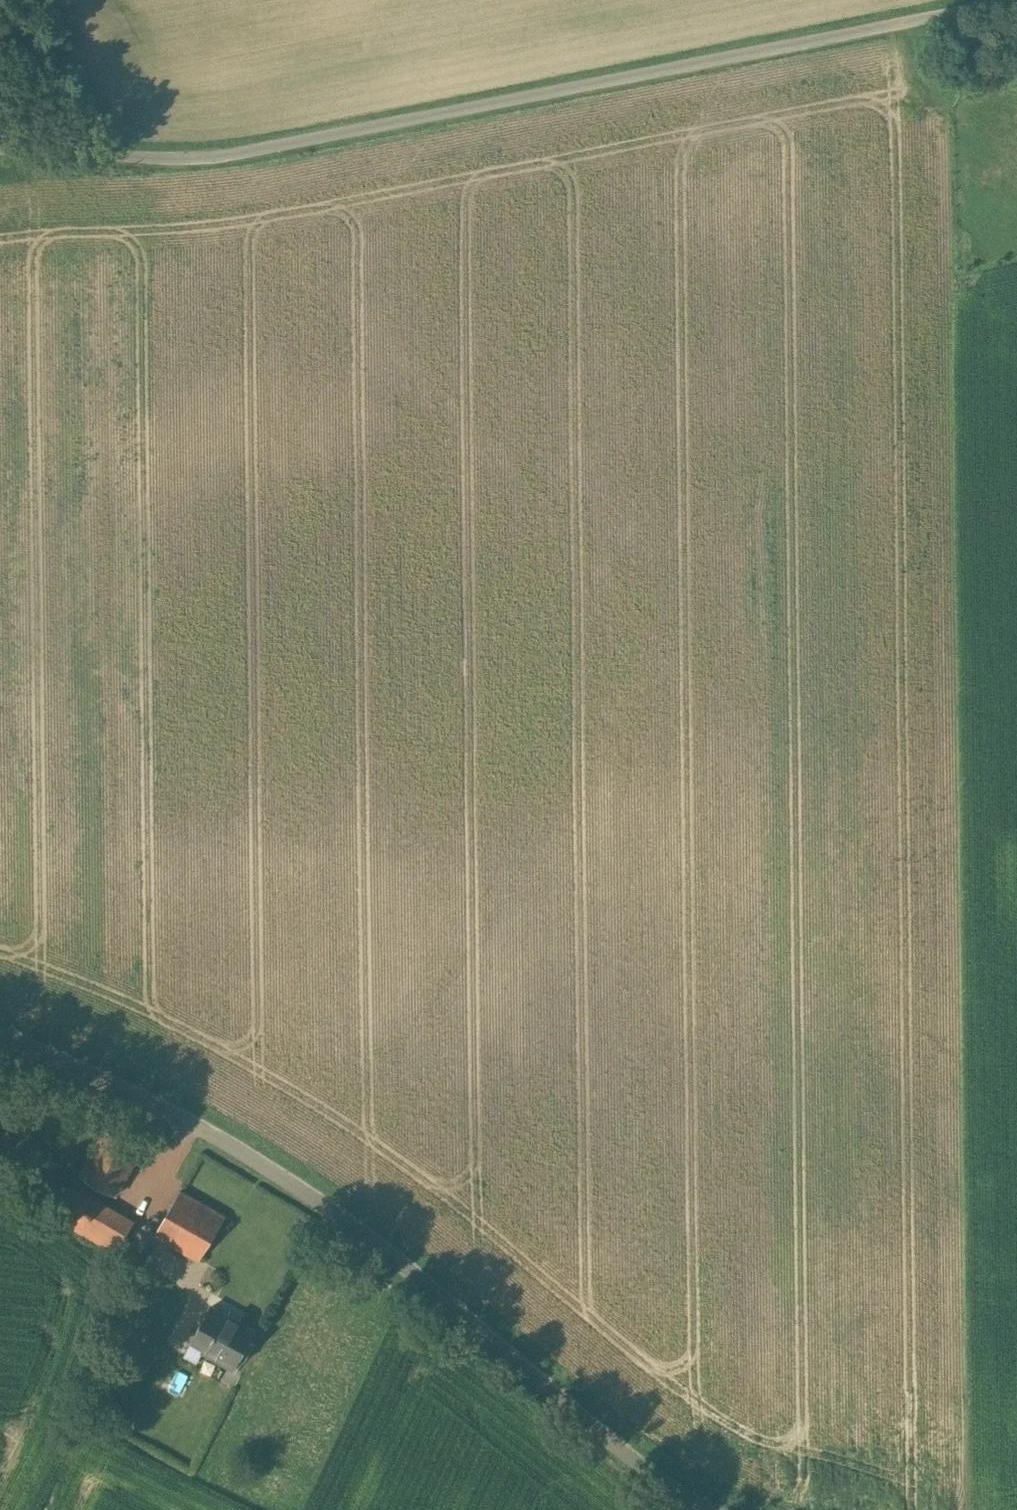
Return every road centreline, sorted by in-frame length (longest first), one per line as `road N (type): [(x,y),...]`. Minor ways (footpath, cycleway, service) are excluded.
road 1 (unclassified): [(0,154),(218,158),(1016,0)]
road 2 (unclassified): [(715,1509),(608,1438),(329,1209),(229,1143),(0,1034)]

